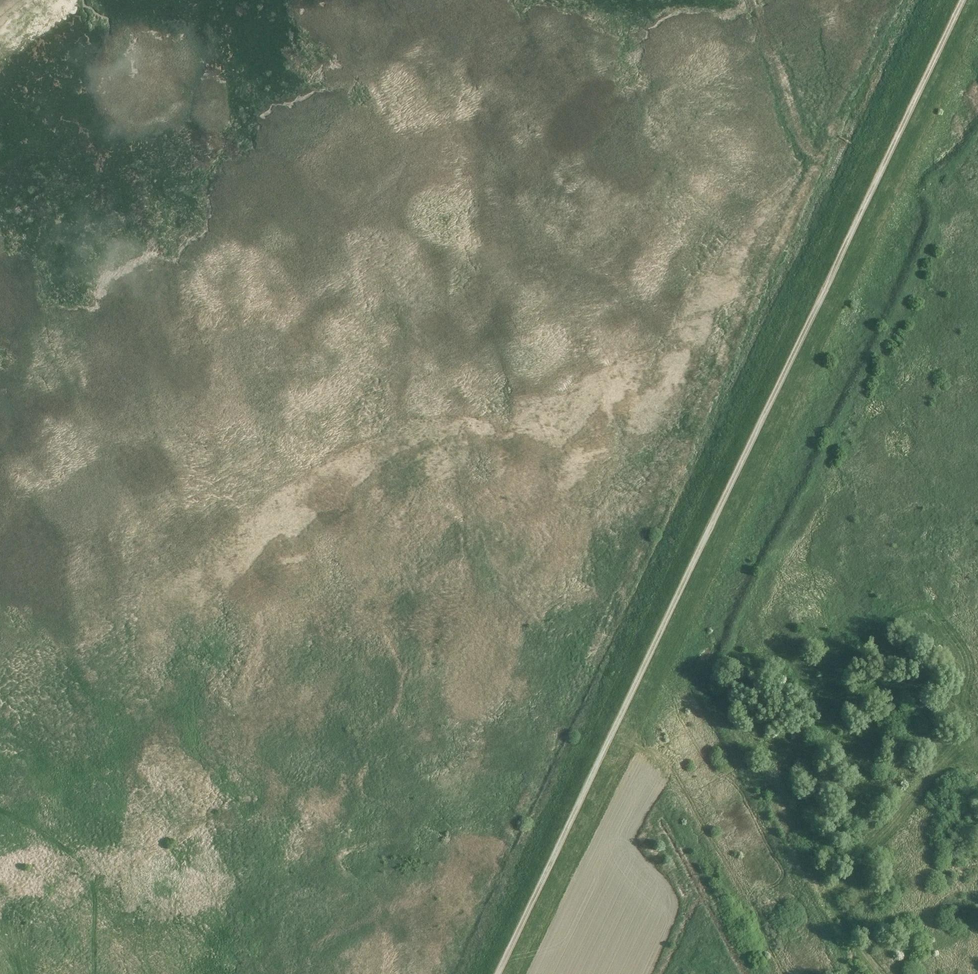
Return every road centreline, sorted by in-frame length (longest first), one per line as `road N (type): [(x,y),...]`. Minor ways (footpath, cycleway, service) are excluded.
road 1 (track): [(502,973),(968,0)]
road 2 (track): [(780,973),(652,749),(613,734)]

